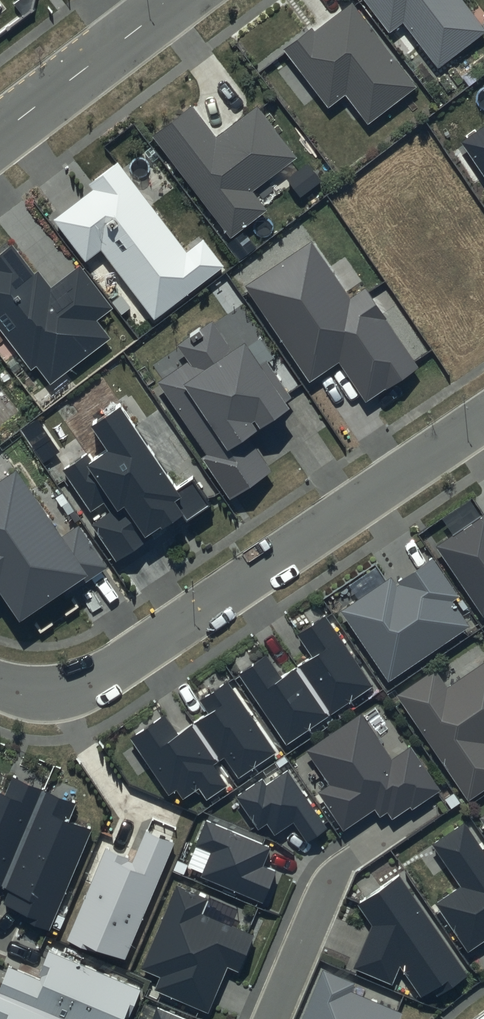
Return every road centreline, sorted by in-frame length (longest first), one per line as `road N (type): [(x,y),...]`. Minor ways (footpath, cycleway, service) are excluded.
road 1 (residential): [(0,684),(40,690),(88,683),(483,418)]
road 2 (residential): [(181,0),(0,138)]
road 3 (residential): [(269,1018),(331,879),(355,856)]

